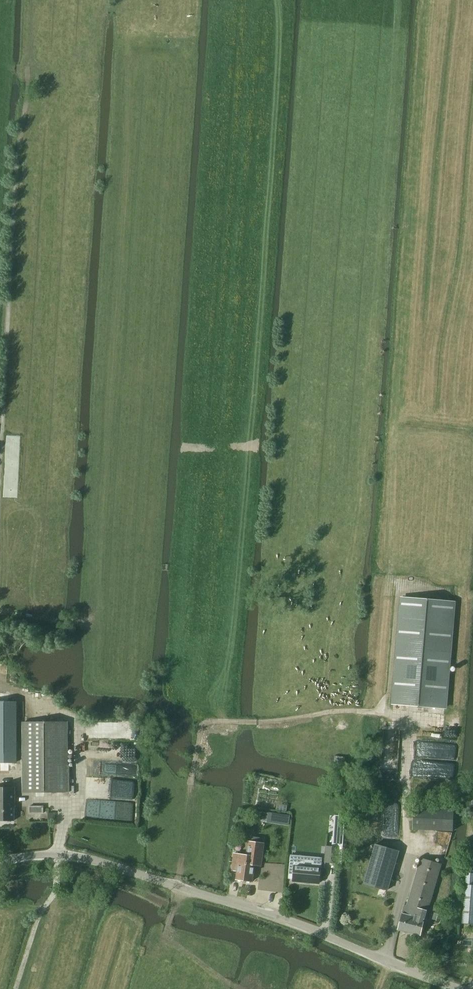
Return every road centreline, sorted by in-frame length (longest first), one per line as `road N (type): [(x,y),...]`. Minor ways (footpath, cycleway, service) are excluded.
road 1 (track): [(243,988),(199,966),(168,927),(181,887),(202,726),(381,711),(382,725),(411,728),(405,806),(411,854)]
road 2 (tertiary): [(0,863),(90,859),(282,919),(456,988)]
road 3 (track): [(18,988),(56,890),(59,855)]

